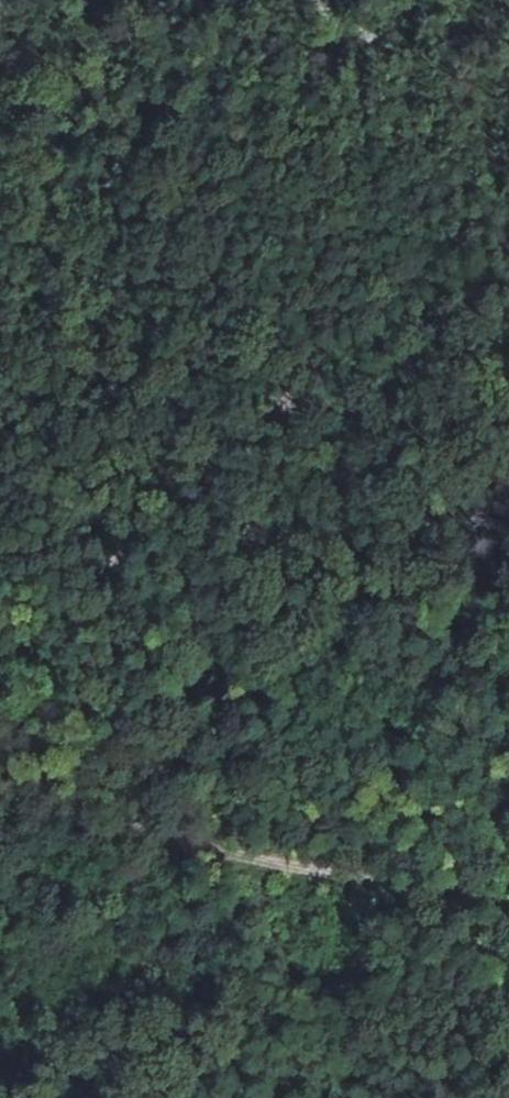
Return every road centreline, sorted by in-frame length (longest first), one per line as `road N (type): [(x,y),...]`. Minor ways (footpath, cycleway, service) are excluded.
road 1 (track): [(508,901),(263,865),(174,843),(104,814),(0,798)]

